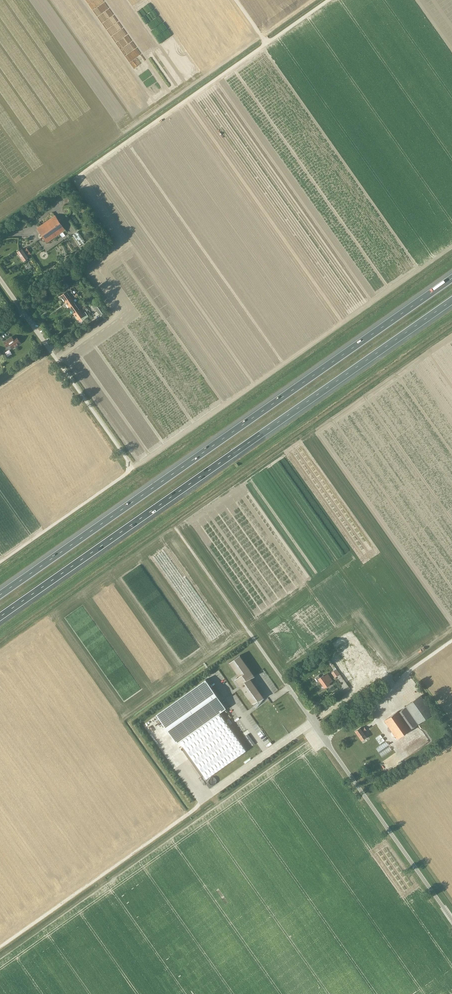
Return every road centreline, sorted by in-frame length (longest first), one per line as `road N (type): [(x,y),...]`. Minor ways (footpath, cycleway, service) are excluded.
road 1 (motorway): [(451,278),(0,595)]
road 2 (motorway): [(0,616),(451,300)]
road 3 (unclassified): [(451,920),(174,527)]
road 4 (track): [(199,804),(0,947)]
road 5 (unclassified): [(133,469),(0,279)]
road 6 (track): [(130,464),(0,562)]

